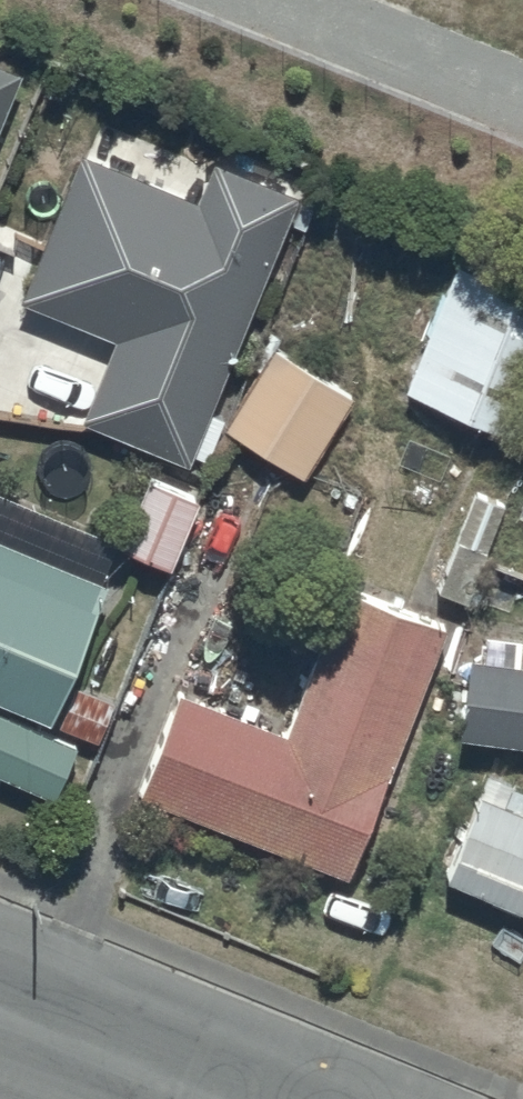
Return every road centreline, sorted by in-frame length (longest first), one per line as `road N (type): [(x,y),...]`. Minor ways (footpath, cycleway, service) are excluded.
road 1 (residential): [(201,1098),(0,1017)]

